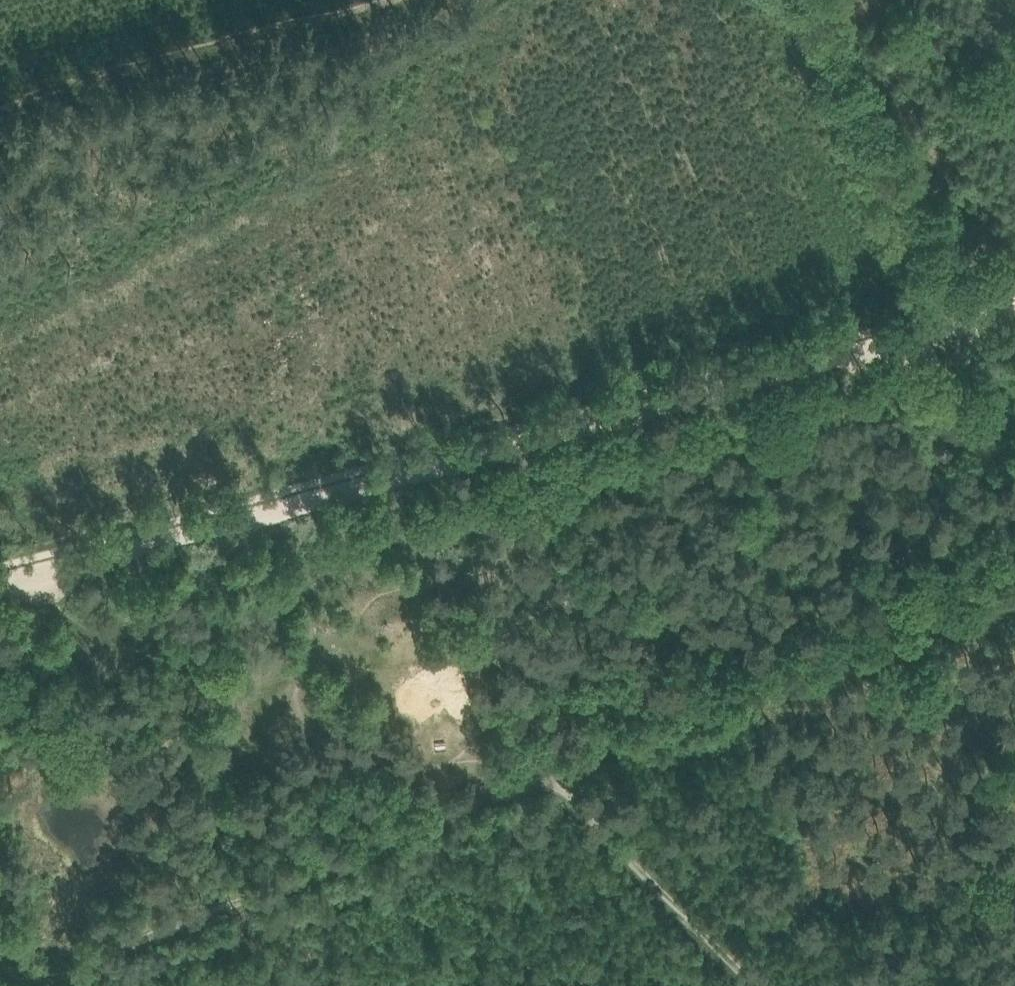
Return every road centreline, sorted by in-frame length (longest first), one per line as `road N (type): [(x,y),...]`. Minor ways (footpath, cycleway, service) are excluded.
road 1 (track): [(0,575),(958,321)]
road 2 (track): [(743,985),(558,791),(112,985)]
road 3 (track): [(558,791),(1014,593)]
road 4 (track): [(0,105),(376,0)]
road 5 (track): [(958,321),(806,0)]

